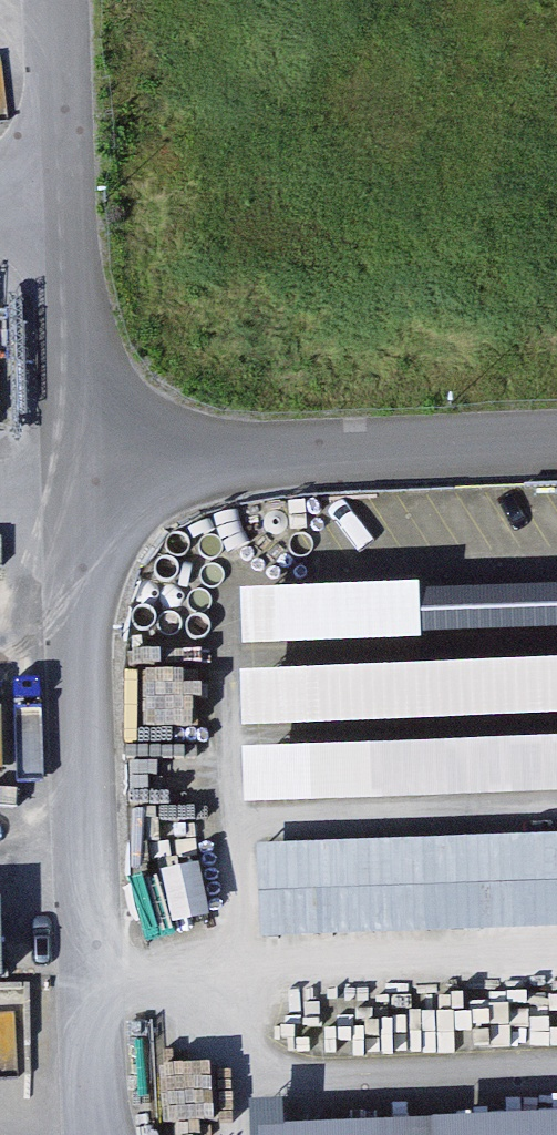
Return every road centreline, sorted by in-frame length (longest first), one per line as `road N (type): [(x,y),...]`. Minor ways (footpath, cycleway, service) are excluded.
road 1 (residential): [(91,456),(101,1134)]
road 2 (residential): [(91,456),(556,440)]
road 3 (residential): [(82,195),(91,456)]
road 4 (residential): [(74,0),(82,195)]

